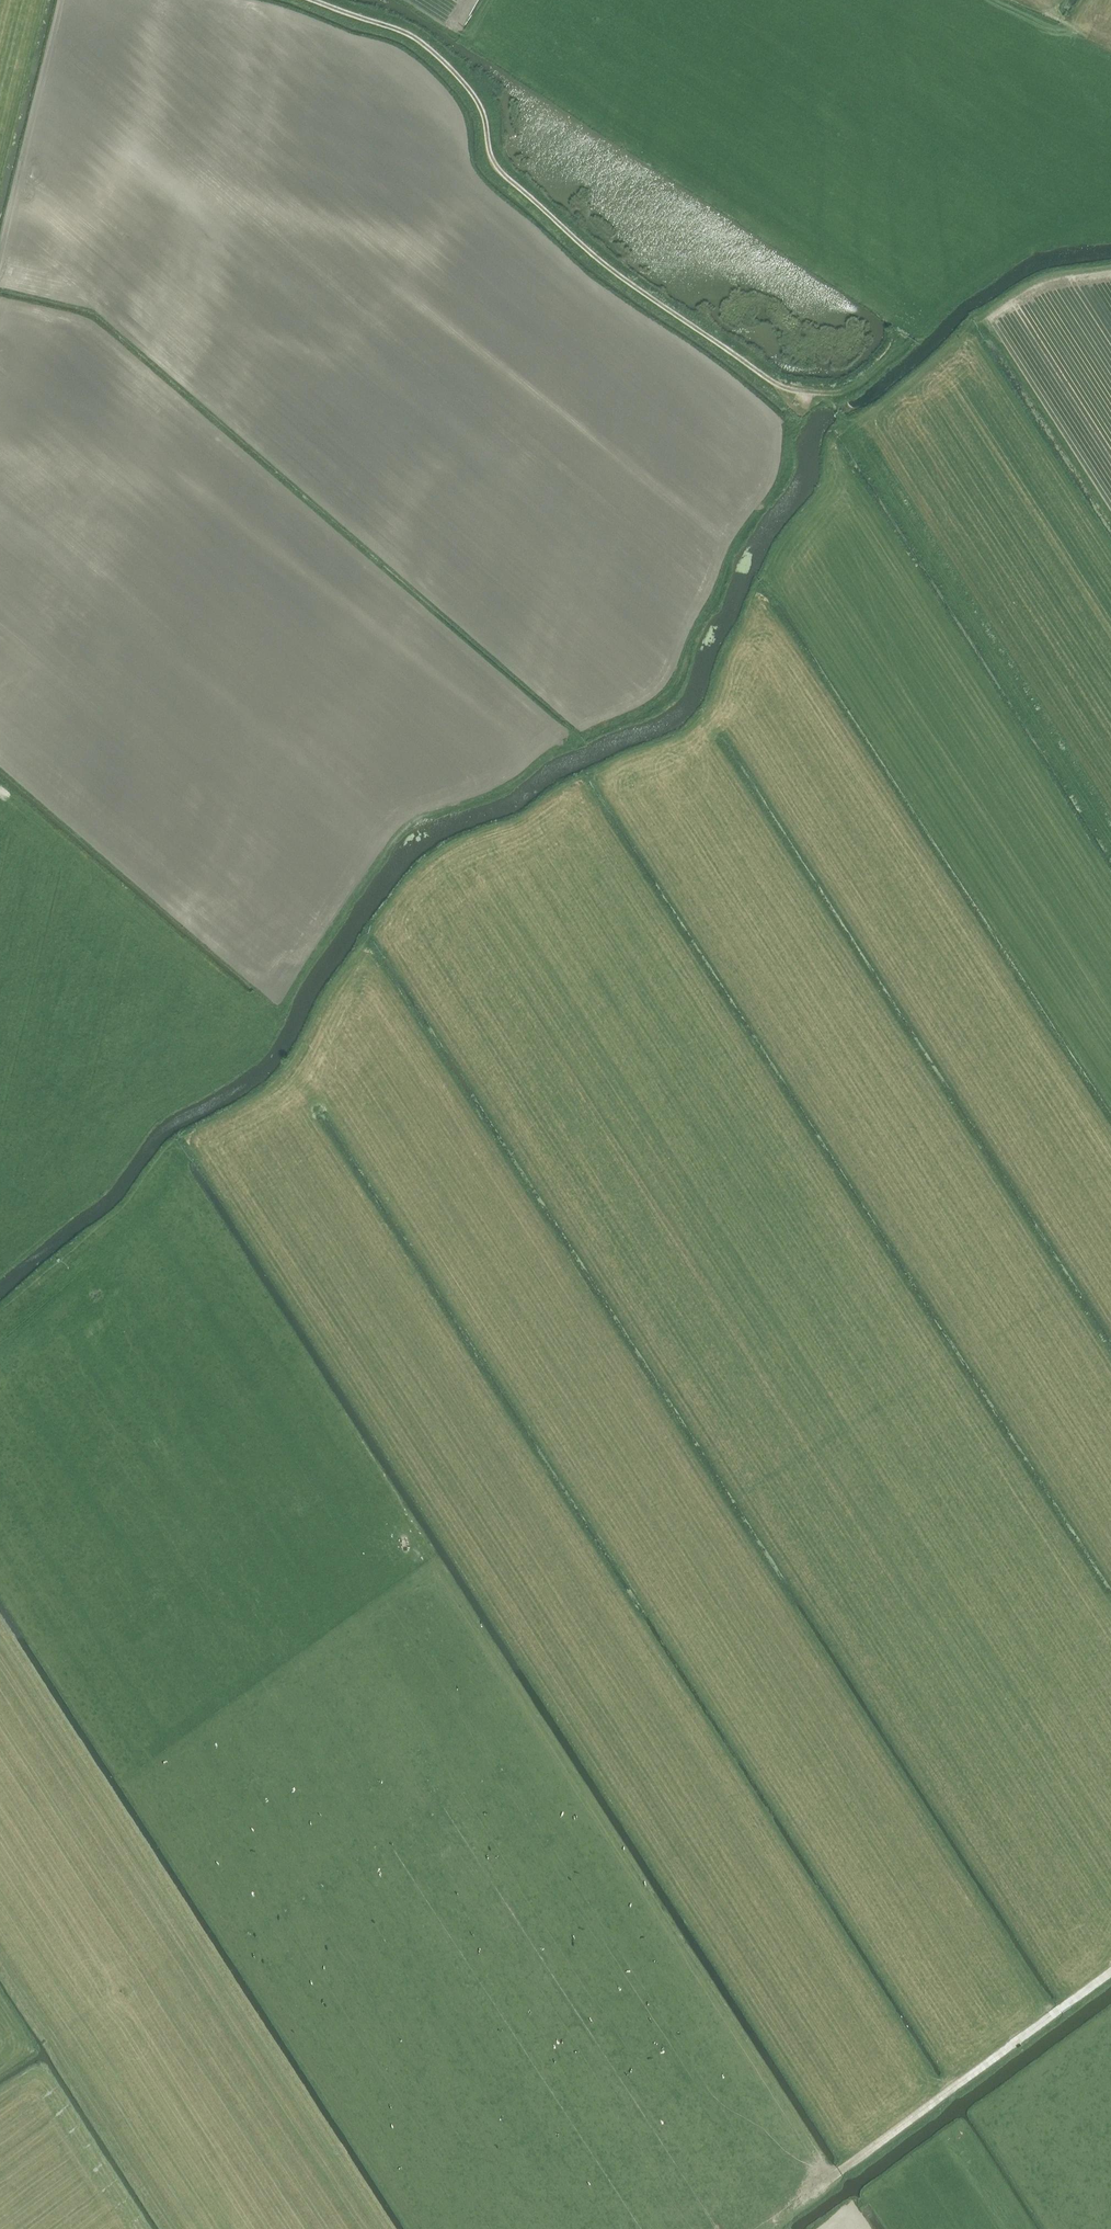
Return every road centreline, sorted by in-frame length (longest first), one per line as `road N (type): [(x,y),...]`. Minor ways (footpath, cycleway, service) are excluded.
road 1 (track): [(827,393),(777,383),(631,284),(498,168),(477,100),(429,48),(313,0)]
road 2 (track): [(1110,844),(843,428)]

